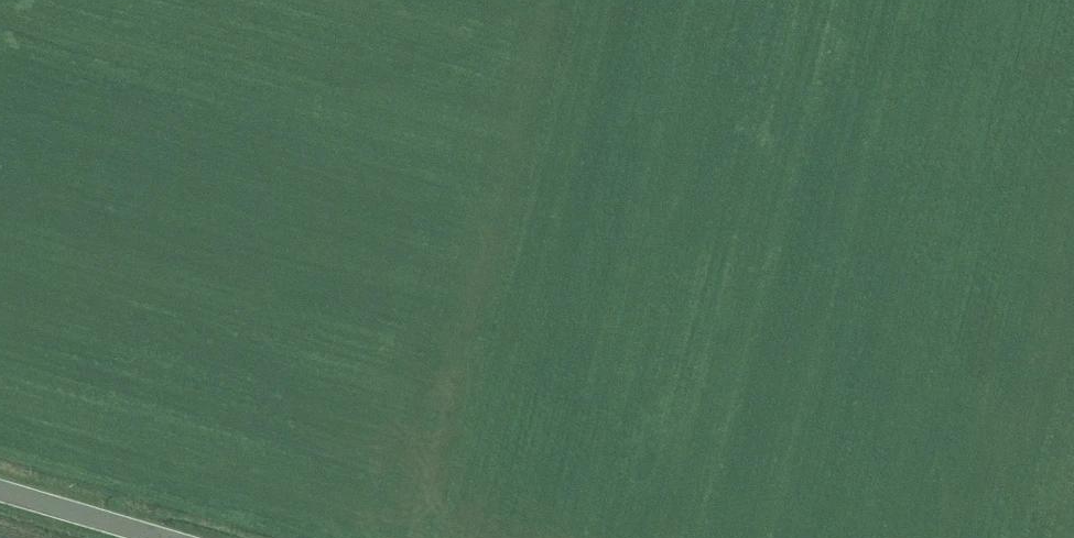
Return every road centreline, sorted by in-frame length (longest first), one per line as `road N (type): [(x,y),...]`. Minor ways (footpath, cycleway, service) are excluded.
road 1 (secondary): [(161,537),(0,490)]

